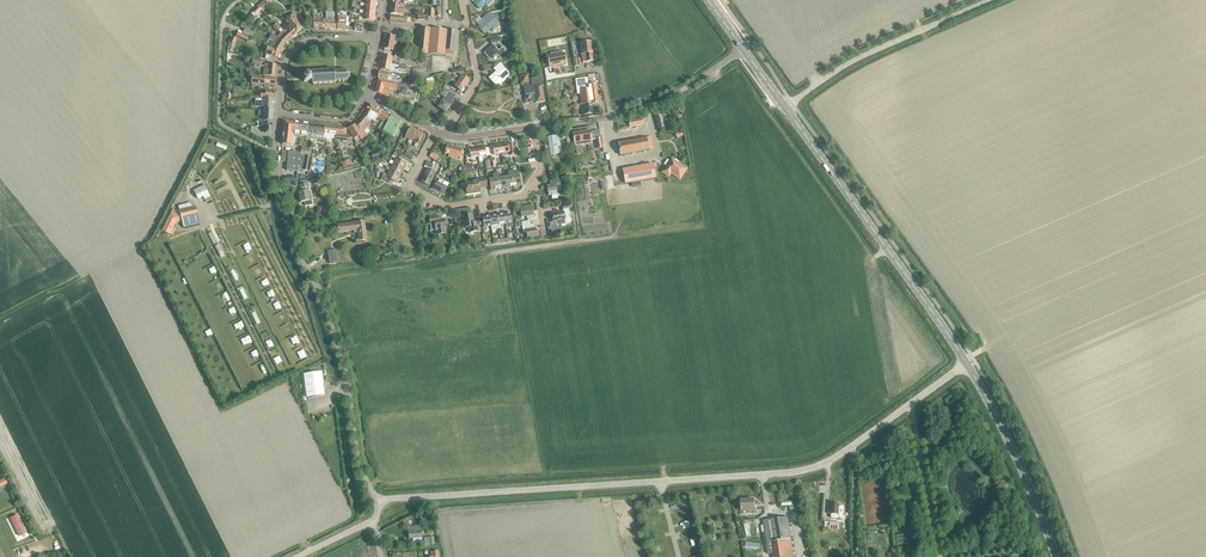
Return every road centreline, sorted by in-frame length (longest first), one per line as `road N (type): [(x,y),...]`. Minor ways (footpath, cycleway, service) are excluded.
road 1 (unclassified): [(378,501),(811,468),(966,362)]
road 2 (unclassified): [(378,501),(358,461),(337,341),(279,189)]
road 3 (secondary): [(966,362),(785,108)]
road 4 (unclassified): [(785,108),(848,63),(991,0)]
road 5 (secondary): [(1056,556),(966,362)]
road 6 (residential): [(437,133),(410,184),(446,207),(522,196),(537,175)]
road 7 (track): [(276,151),(219,119),(222,22),(241,0)]
road 8 (residential): [(279,114),(284,66),(302,42),(380,38)]
road 9 (residential): [(446,135),(477,75),(462,0)]

